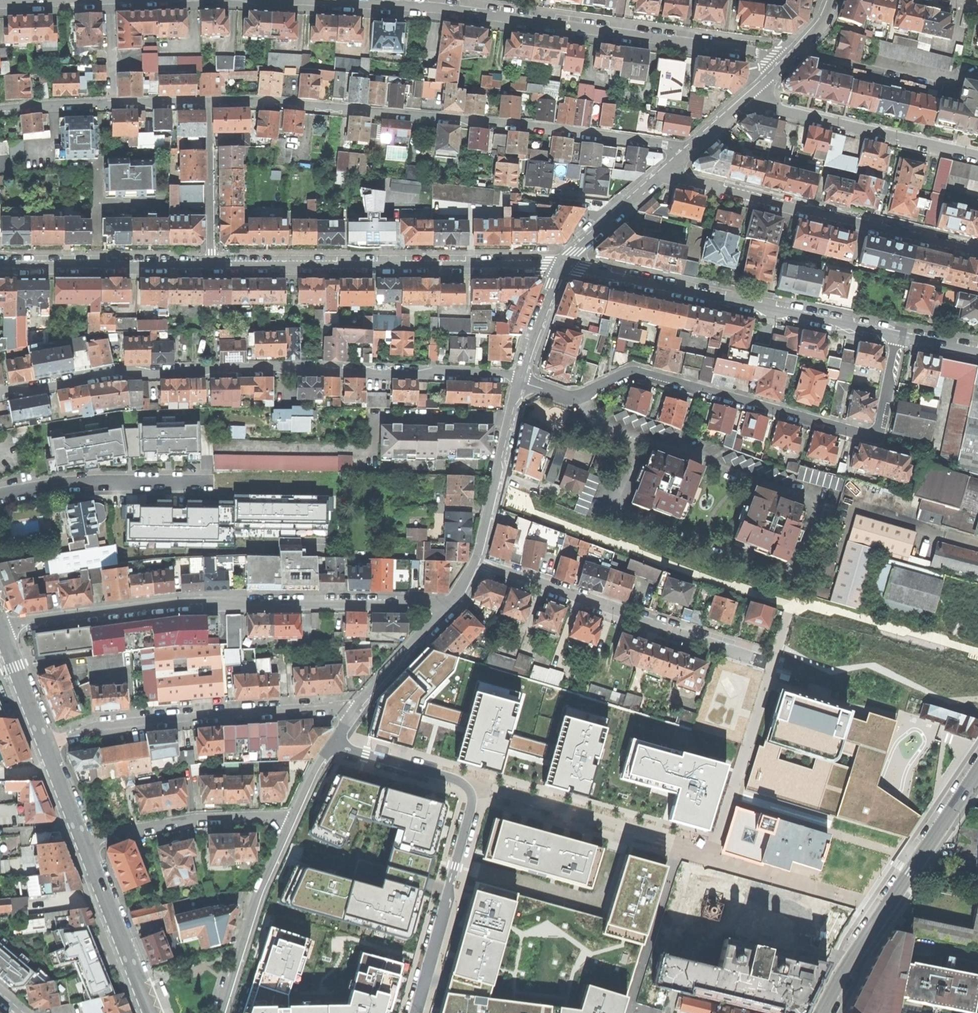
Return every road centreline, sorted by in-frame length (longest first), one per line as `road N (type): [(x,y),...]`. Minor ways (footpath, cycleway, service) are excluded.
road 1 (residential): [(0,391),(109,371),(283,367),(521,376)]
road 2 (residential): [(681,158),(668,145),(534,127),(209,103)]
road 3 (residential): [(314,0),(436,7),(755,52),(785,63)]
road 4 (residential): [(449,602),(176,603),(0,625)]
road 5 (residential): [(578,397),(641,370),(872,434),(900,336)]
road 6 (residential): [(578,397),(598,424),(815,501),(792,588)]
road 7 (residential): [(213,265),(563,266)]
road 8 (residential): [(900,336),(563,266)]
road 9 (residential): [(662,174),(977,251)]
road 10 (residential): [(45,745),(98,725),(154,720),(334,705),(355,713)]
road 11 (residential): [(475,562),(760,659)]
road 12 (secondary): [(823,1012),(977,770)]
road 13 (residential): [(334,744),(458,779),(470,791),(450,881)]
road 14 (residential): [(977,154),(747,100)]
road 15 (residential): [(84,846),(191,819),(294,820)]
road 16 (residential): [(0,265),(213,265)]
road 17 (residential): [(294,820),(259,894),(220,1012)]
road 18 (residential): [(0,495),(84,480),(203,482)]
road 19 (secondary): [(152,1012),(84,846)]
road 20 (residential): [(213,265),(209,103)]
road 21 (residential): [(355,713),(449,602)]
road 22 (residential): [(415,1012),(450,881)]
road 23 (residential): [(563,266),(662,174)]
road 24 (secondary): [(45,745),(0,629)]

